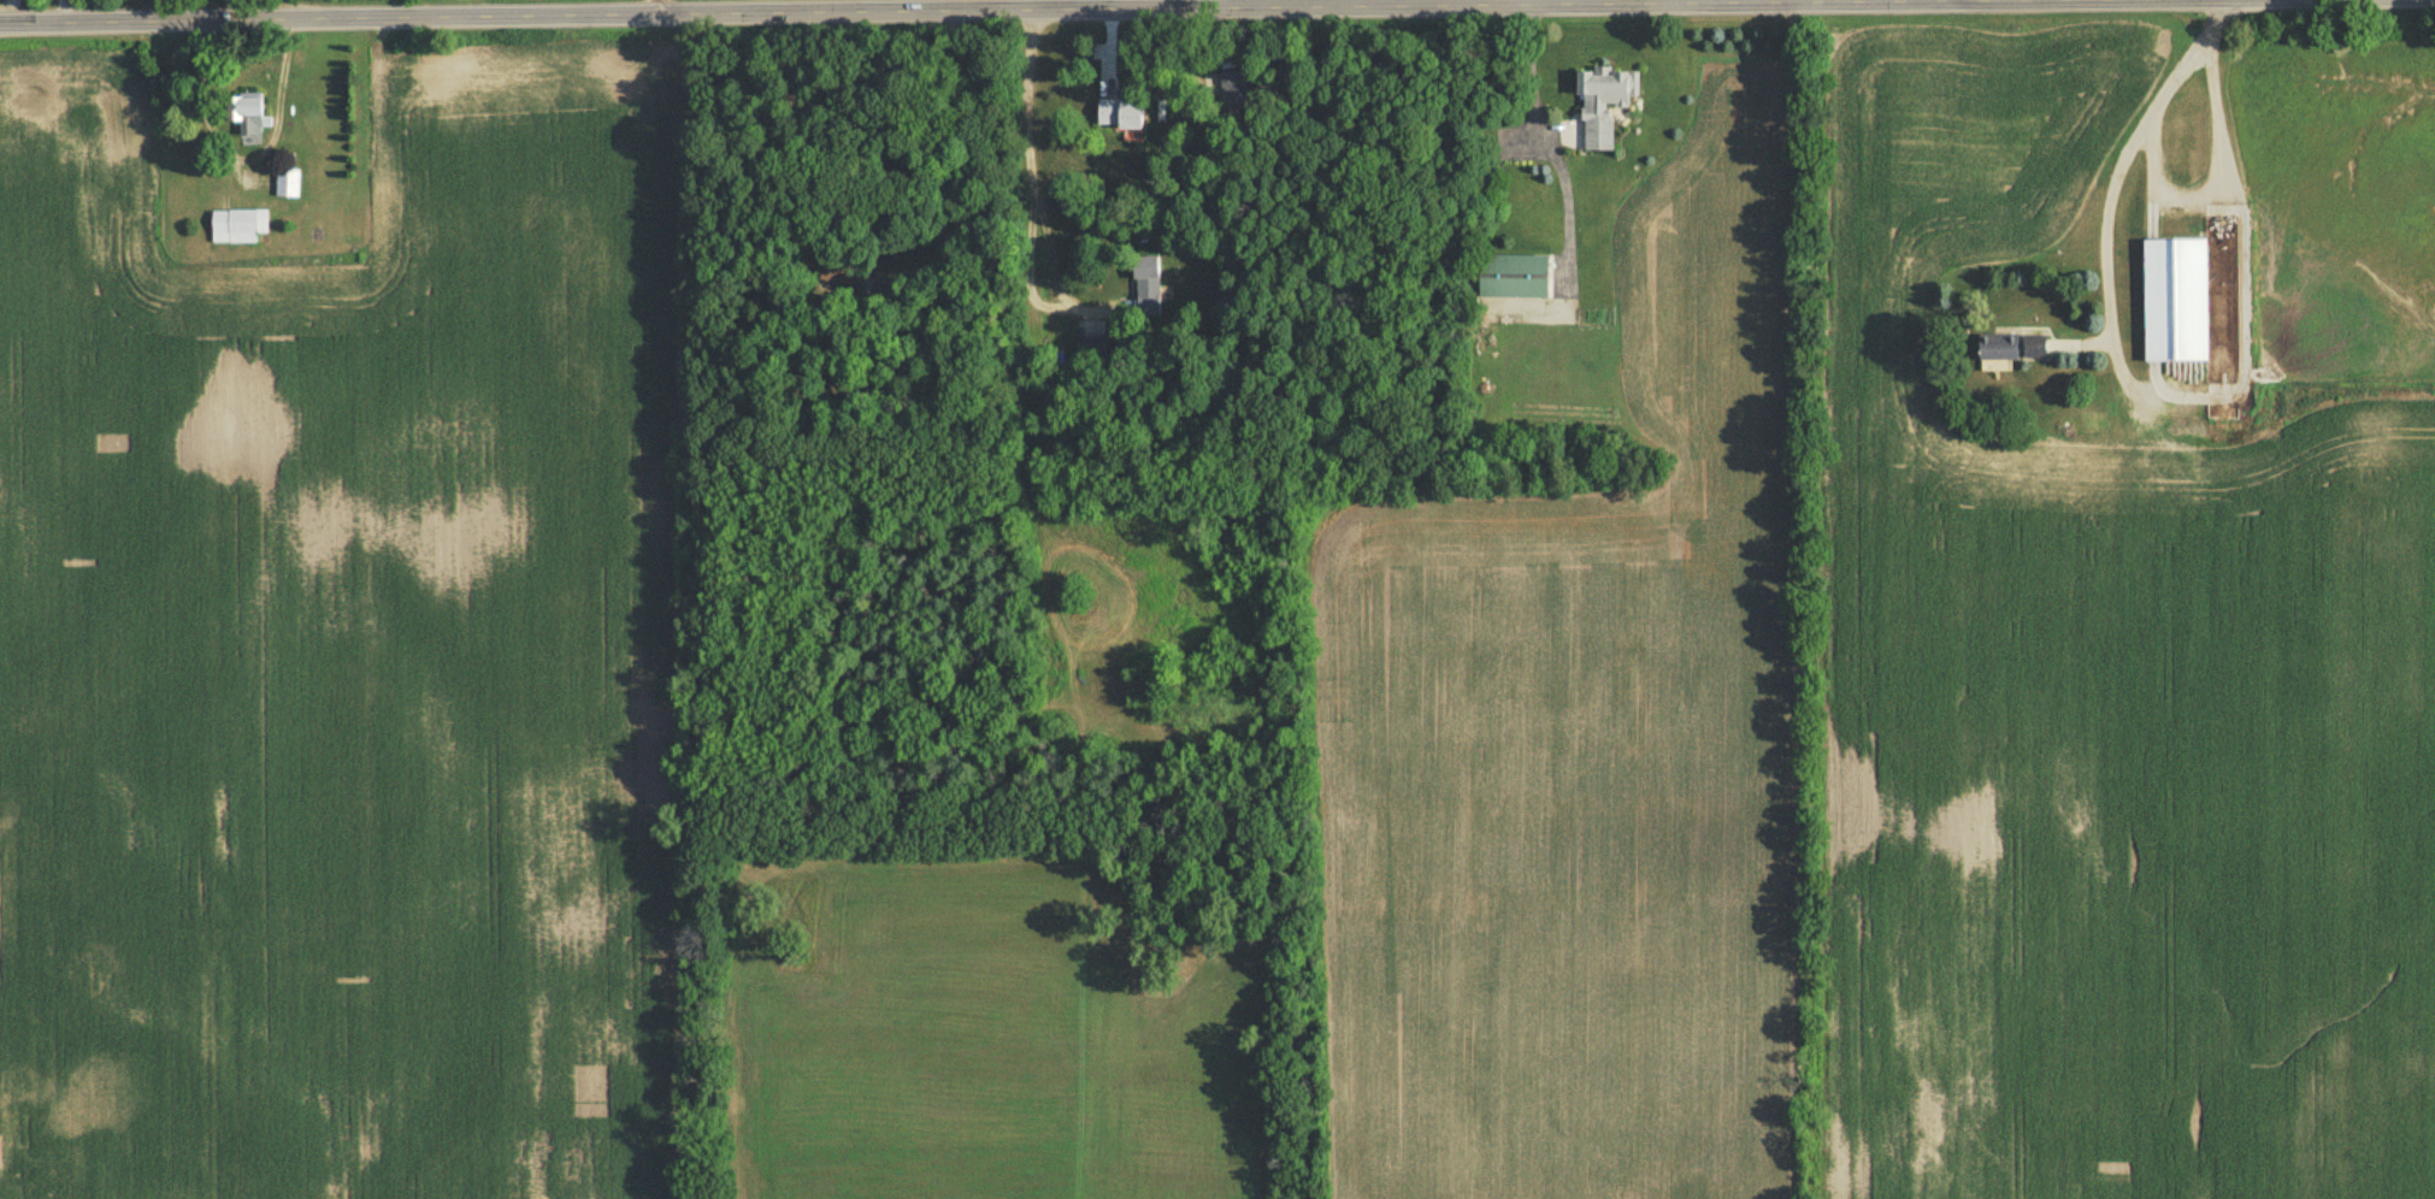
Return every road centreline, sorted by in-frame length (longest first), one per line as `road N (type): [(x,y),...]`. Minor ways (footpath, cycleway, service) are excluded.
road 1 (tertiary): [(0,24),(1945,0)]

